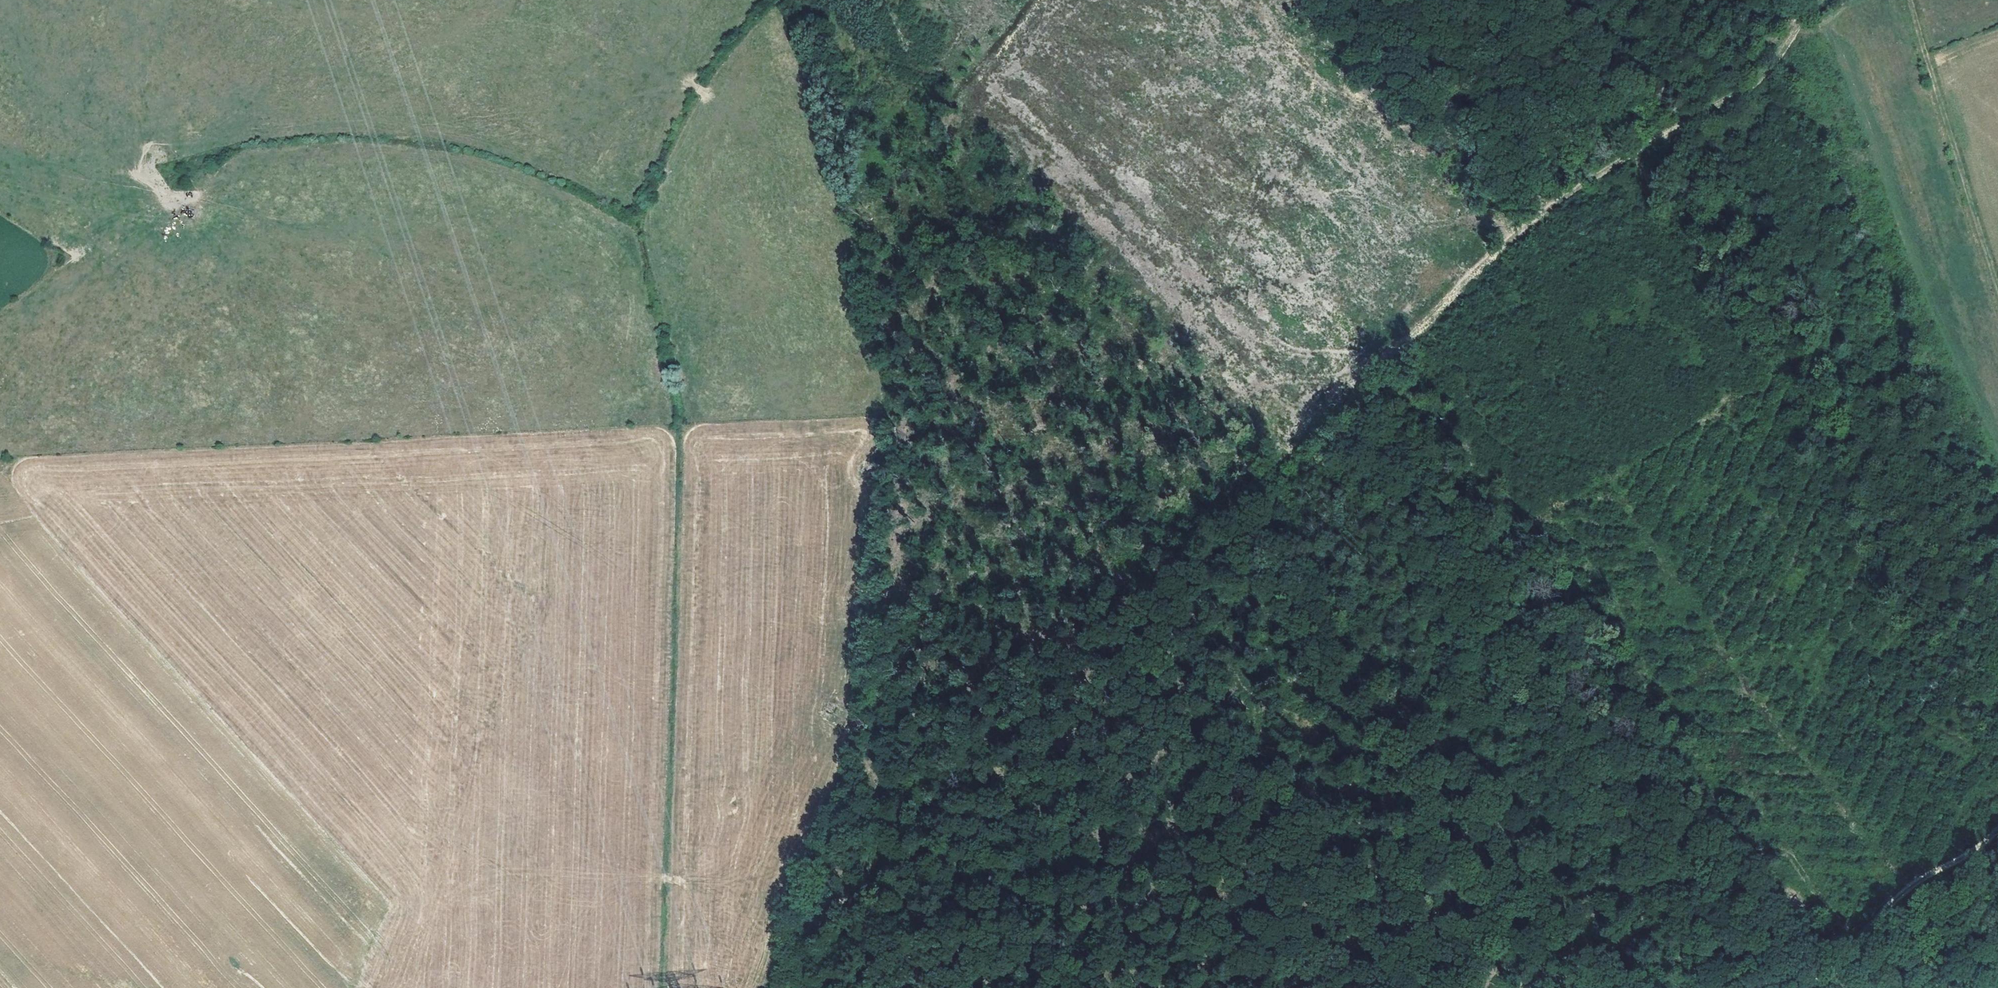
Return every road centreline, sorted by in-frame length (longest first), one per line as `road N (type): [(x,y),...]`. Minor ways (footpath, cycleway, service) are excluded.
road 1 (track): [(1799,987),(1957,832),(1997,807)]
road 2 (track): [(1997,252),(1916,0)]

